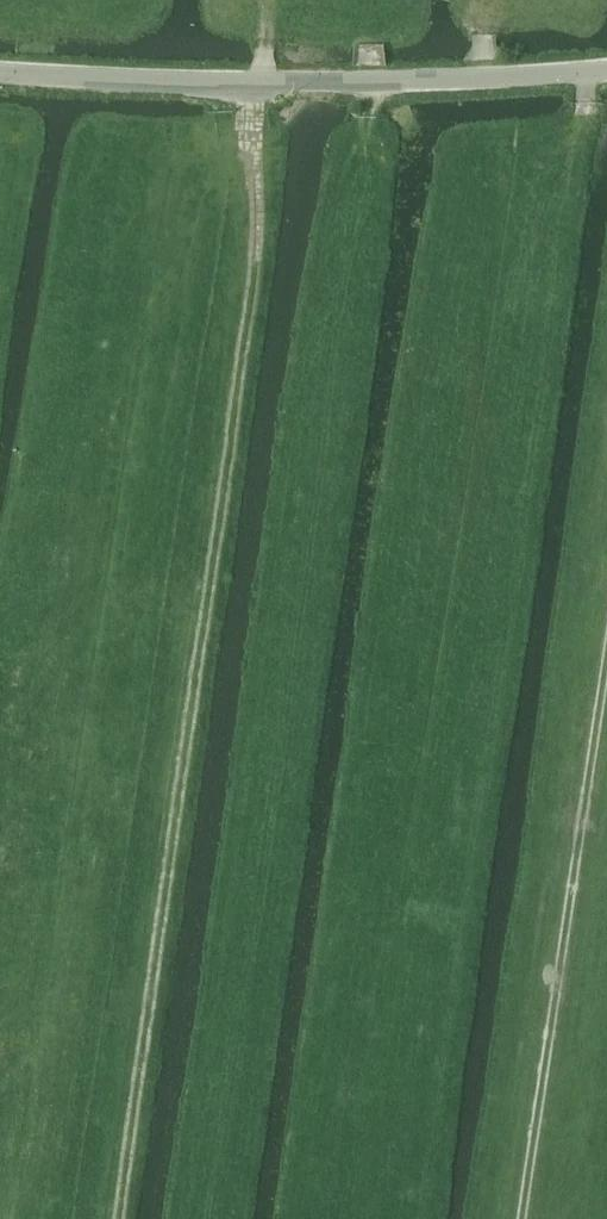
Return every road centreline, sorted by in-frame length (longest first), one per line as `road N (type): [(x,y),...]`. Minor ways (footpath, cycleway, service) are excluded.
road 1 (track): [(117,1218),(237,386),(258,212),(264,0)]
road 2 (track): [(525,1218),(606,677)]
road 3 (unclassified): [(335,89),(0,75)]
road 4 (unclassified): [(335,89),(606,62)]

